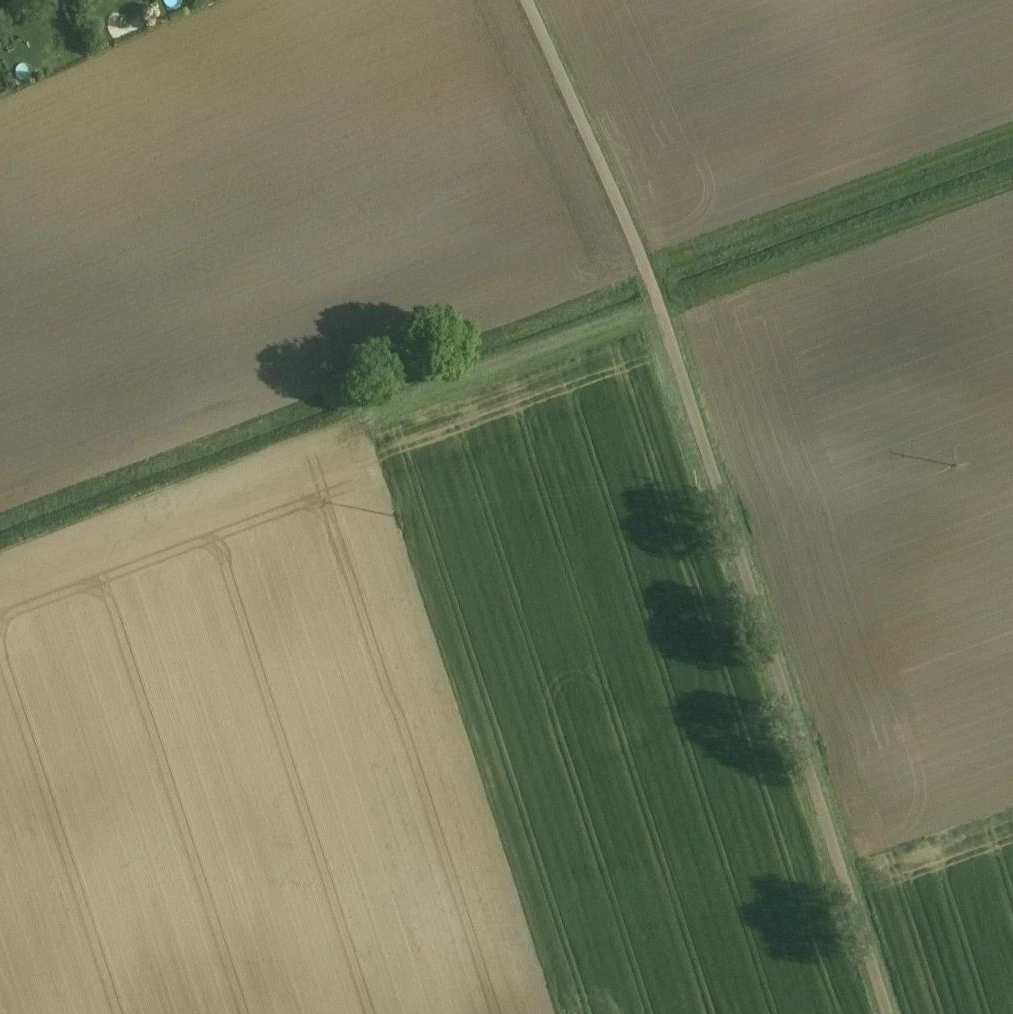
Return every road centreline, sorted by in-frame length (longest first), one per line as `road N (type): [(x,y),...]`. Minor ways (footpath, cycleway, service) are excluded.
road 1 (unclassified): [(889,1013),(655,277),(528,0)]

